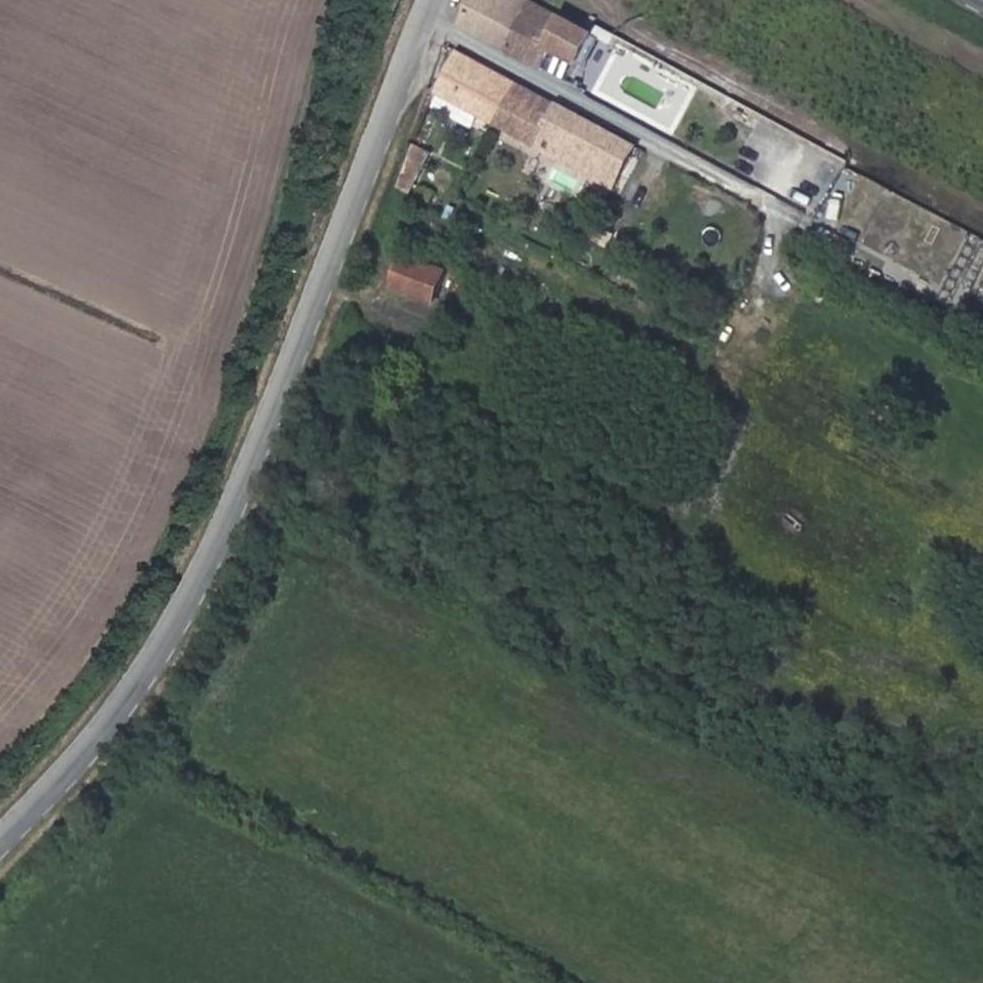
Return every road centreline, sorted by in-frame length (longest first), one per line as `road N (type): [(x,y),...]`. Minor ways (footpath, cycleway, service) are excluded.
road 1 (tertiary): [(420,22),(209,556),(168,638),(0,839)]

